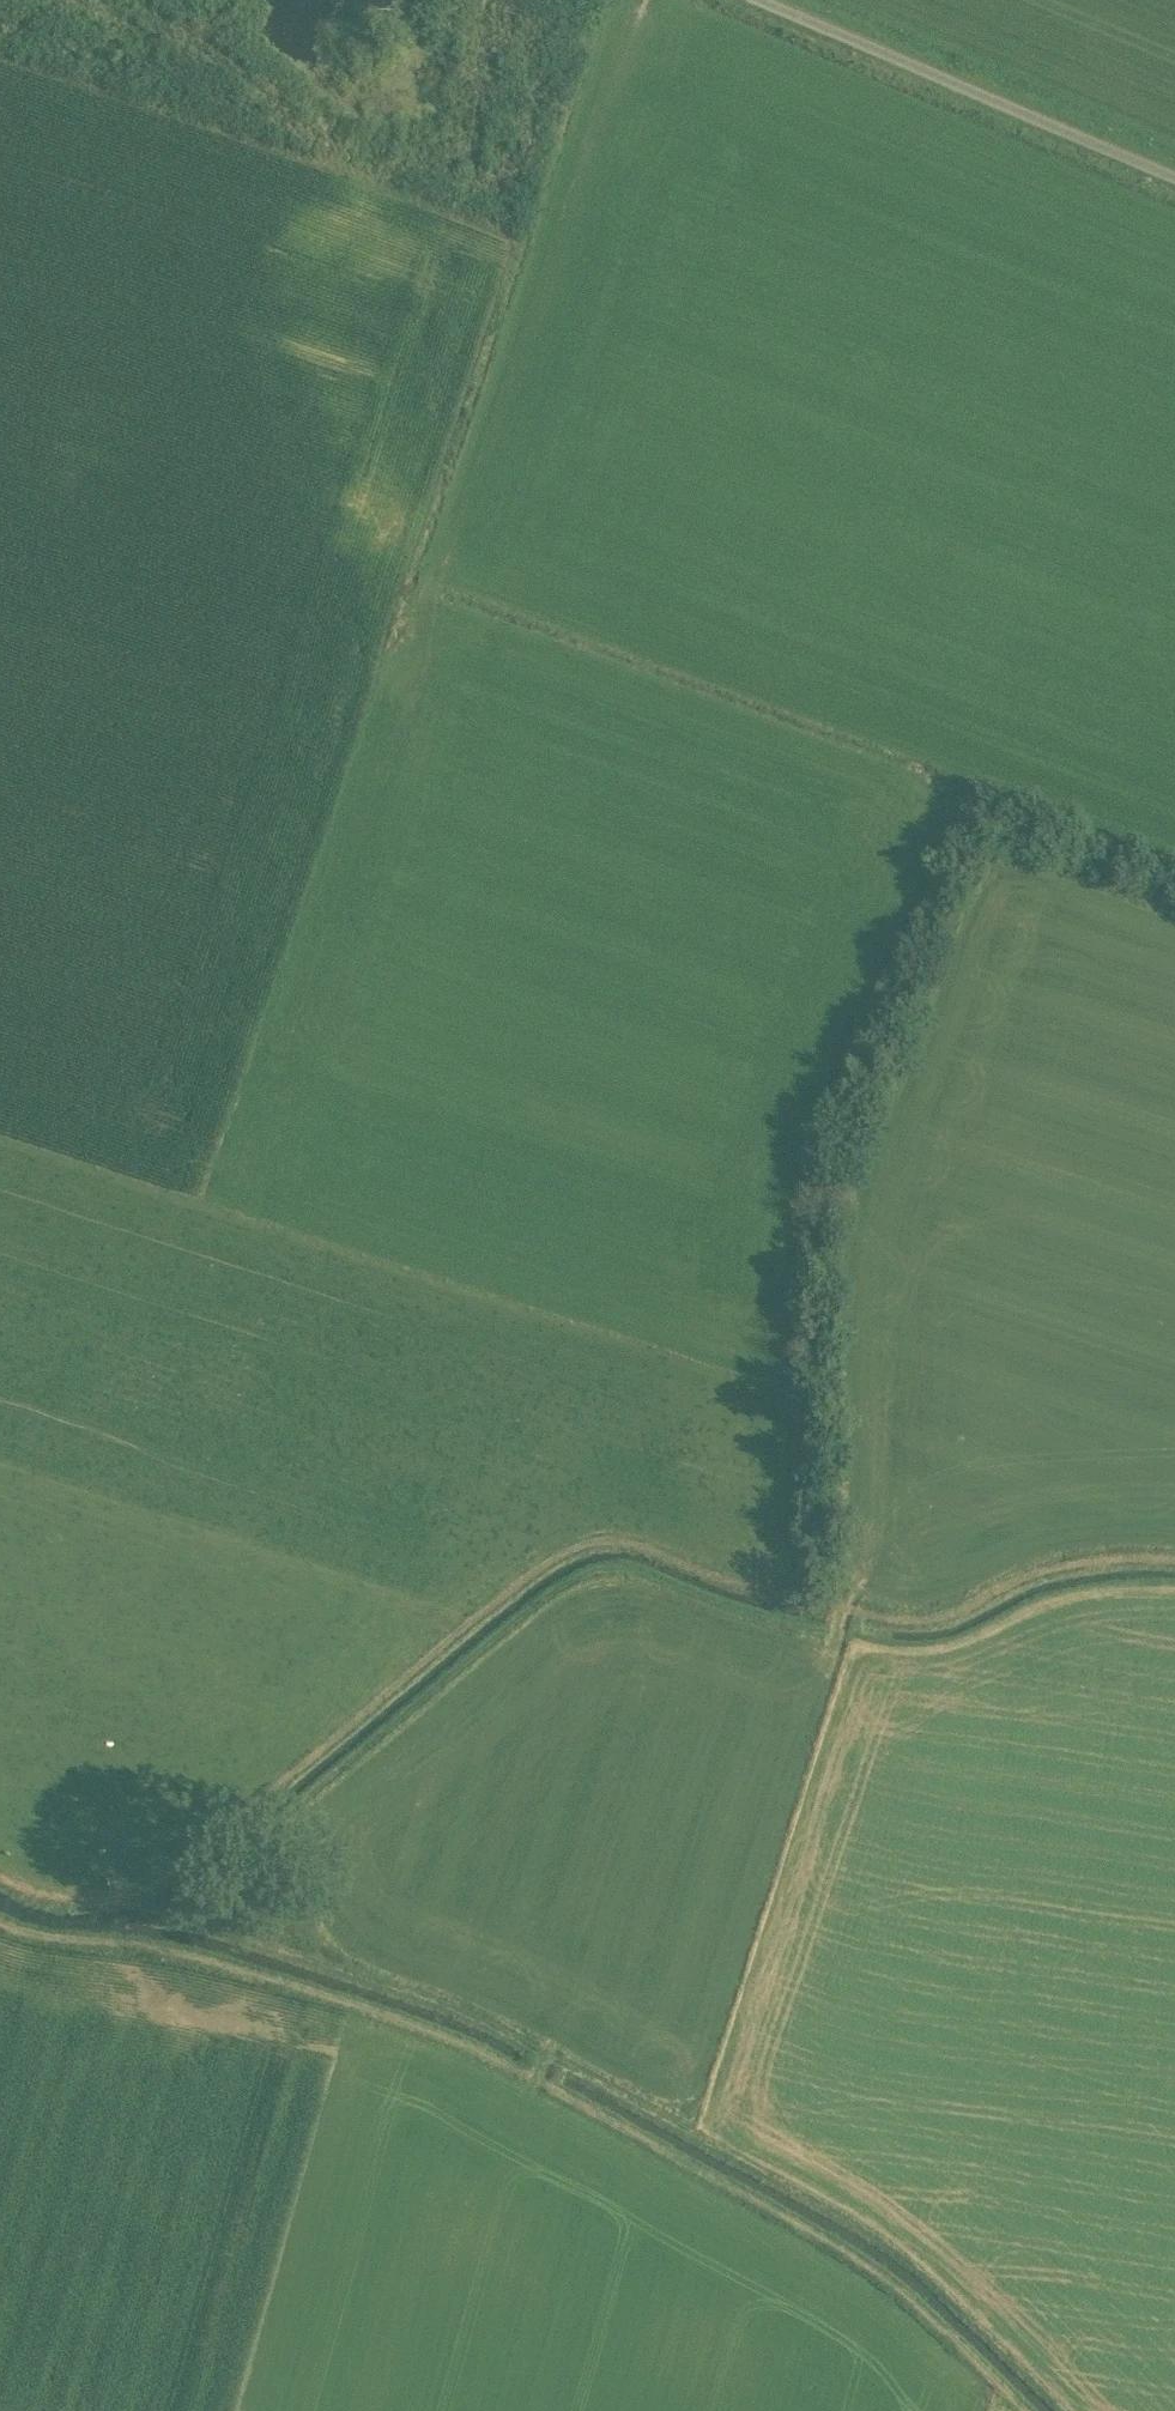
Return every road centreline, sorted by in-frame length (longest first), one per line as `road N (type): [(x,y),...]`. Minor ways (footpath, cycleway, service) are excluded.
road 1 (unclassified): [(1174,170),(766,0)]

